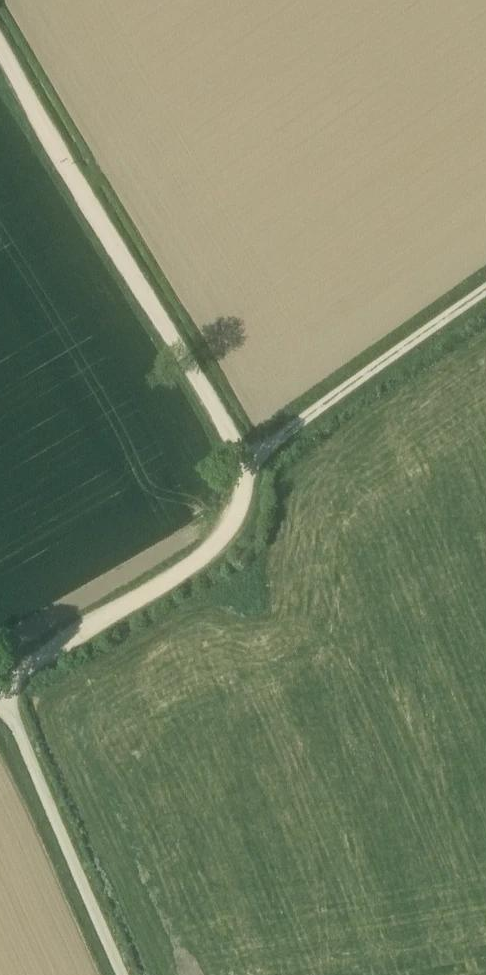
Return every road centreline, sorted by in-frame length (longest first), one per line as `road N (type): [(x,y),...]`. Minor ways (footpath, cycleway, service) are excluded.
road 1 (track): [(0,687),(196,562),(229,532),(245,488),(243,455),(0,49)]
road 2 (track): [(1,686),(125,974)]
road 3 (track): [(243,455),(485,288)]

